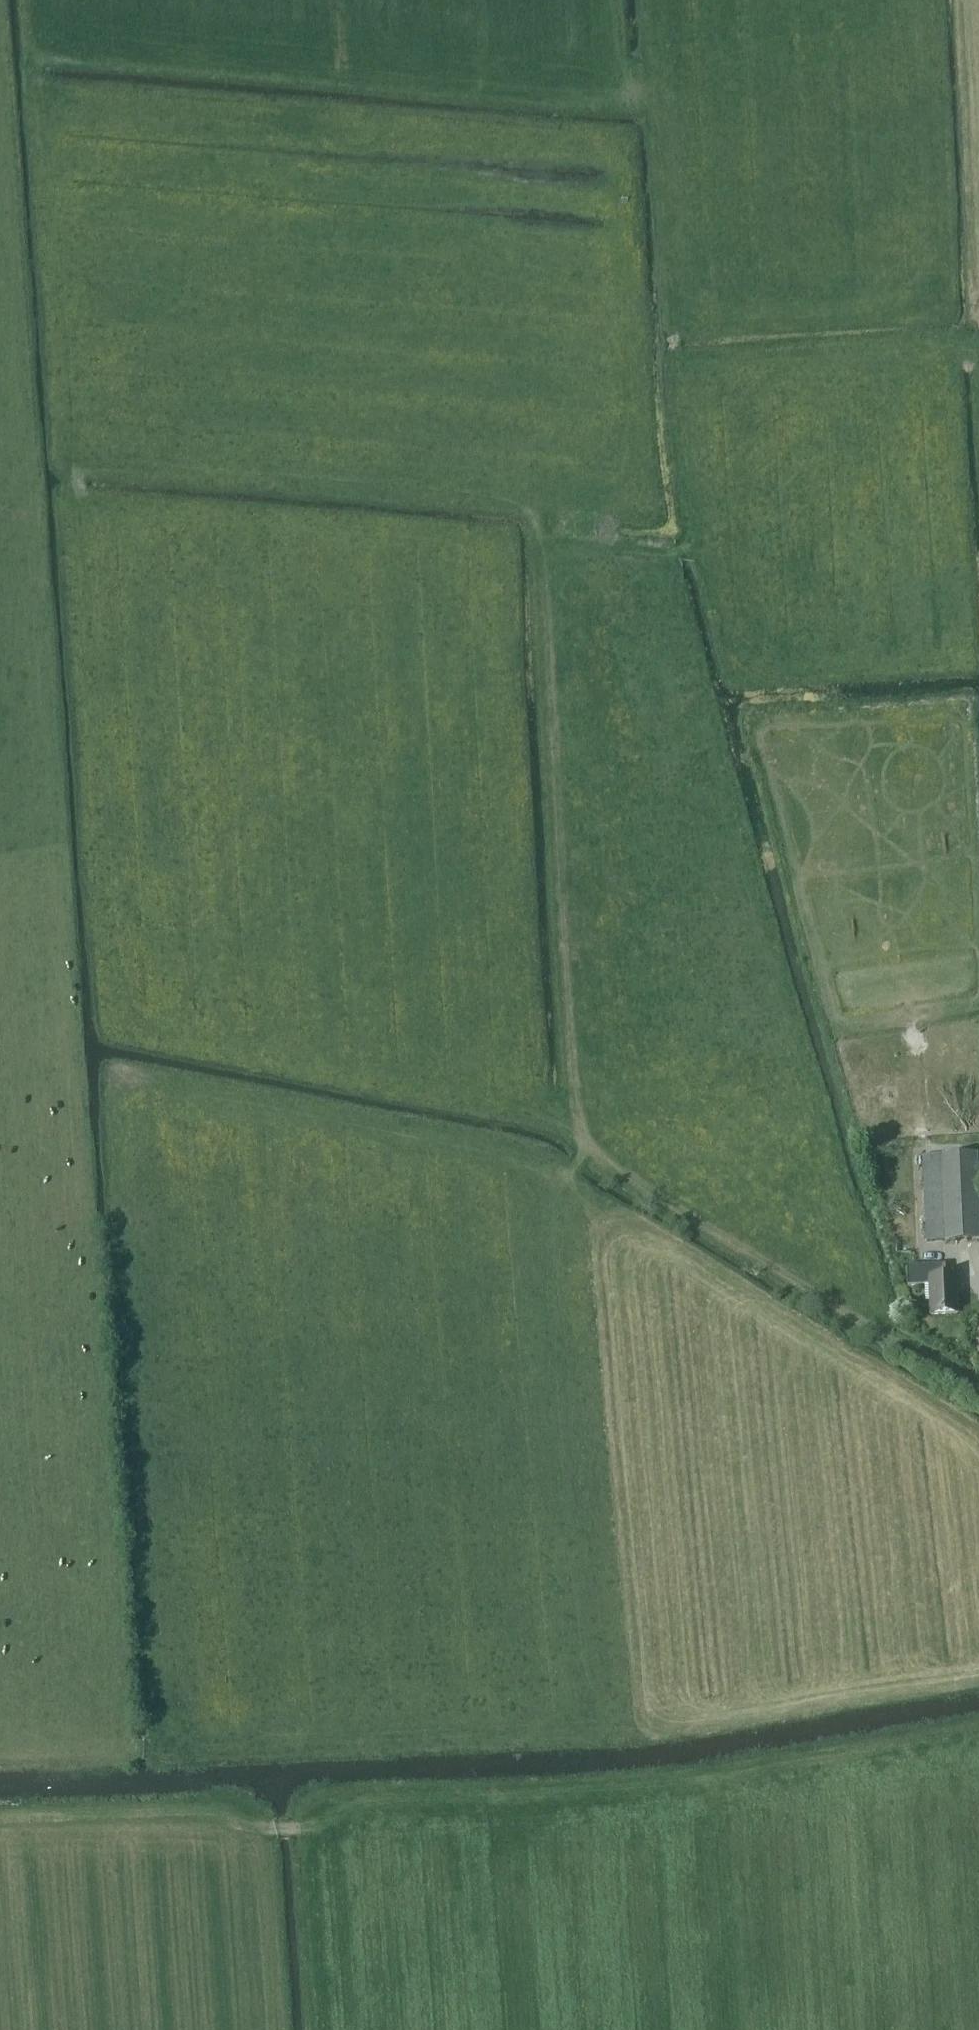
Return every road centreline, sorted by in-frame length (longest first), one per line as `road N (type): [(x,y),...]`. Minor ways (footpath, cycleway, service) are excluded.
road 1 (track): [(71,1754),(625,1731),(978,1678)]
road 2 (track): [(978,1394),(581,1147)]

